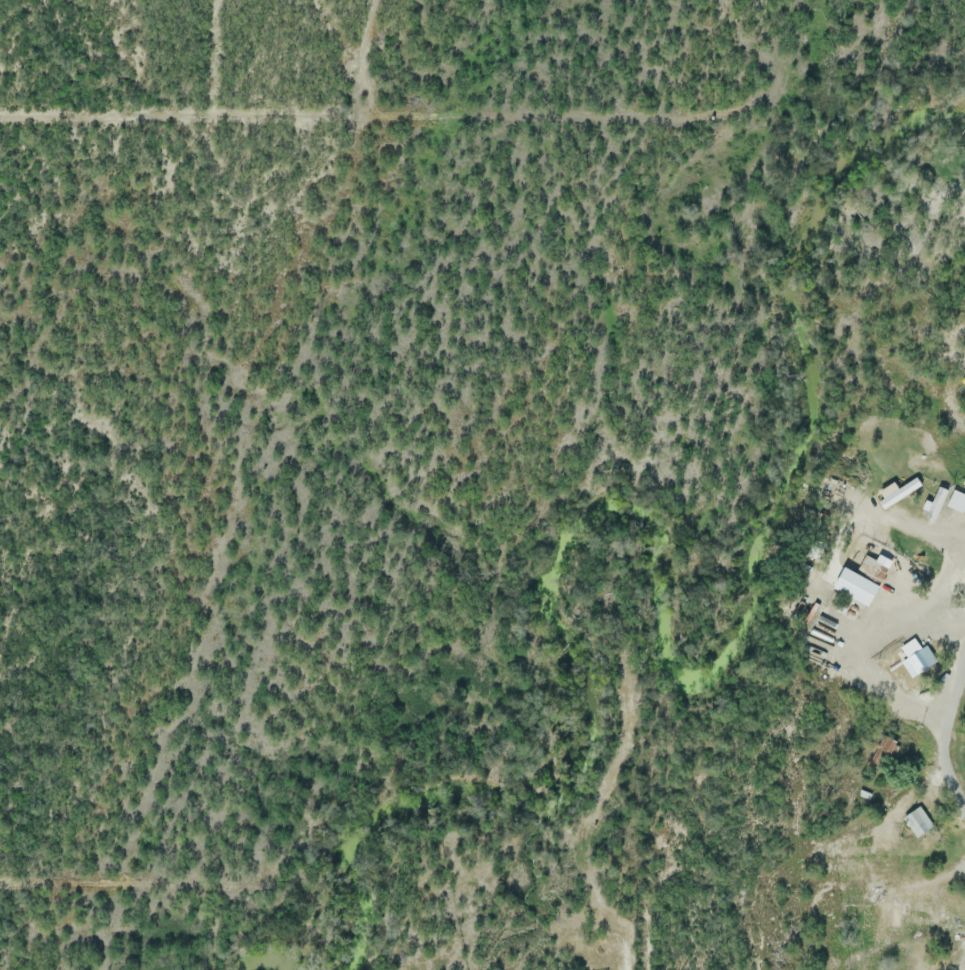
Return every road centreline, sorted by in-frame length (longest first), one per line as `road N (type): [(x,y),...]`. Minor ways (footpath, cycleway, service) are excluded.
road 1 (residential): [(964,674),(946,738),(949,779),(964,816)]

